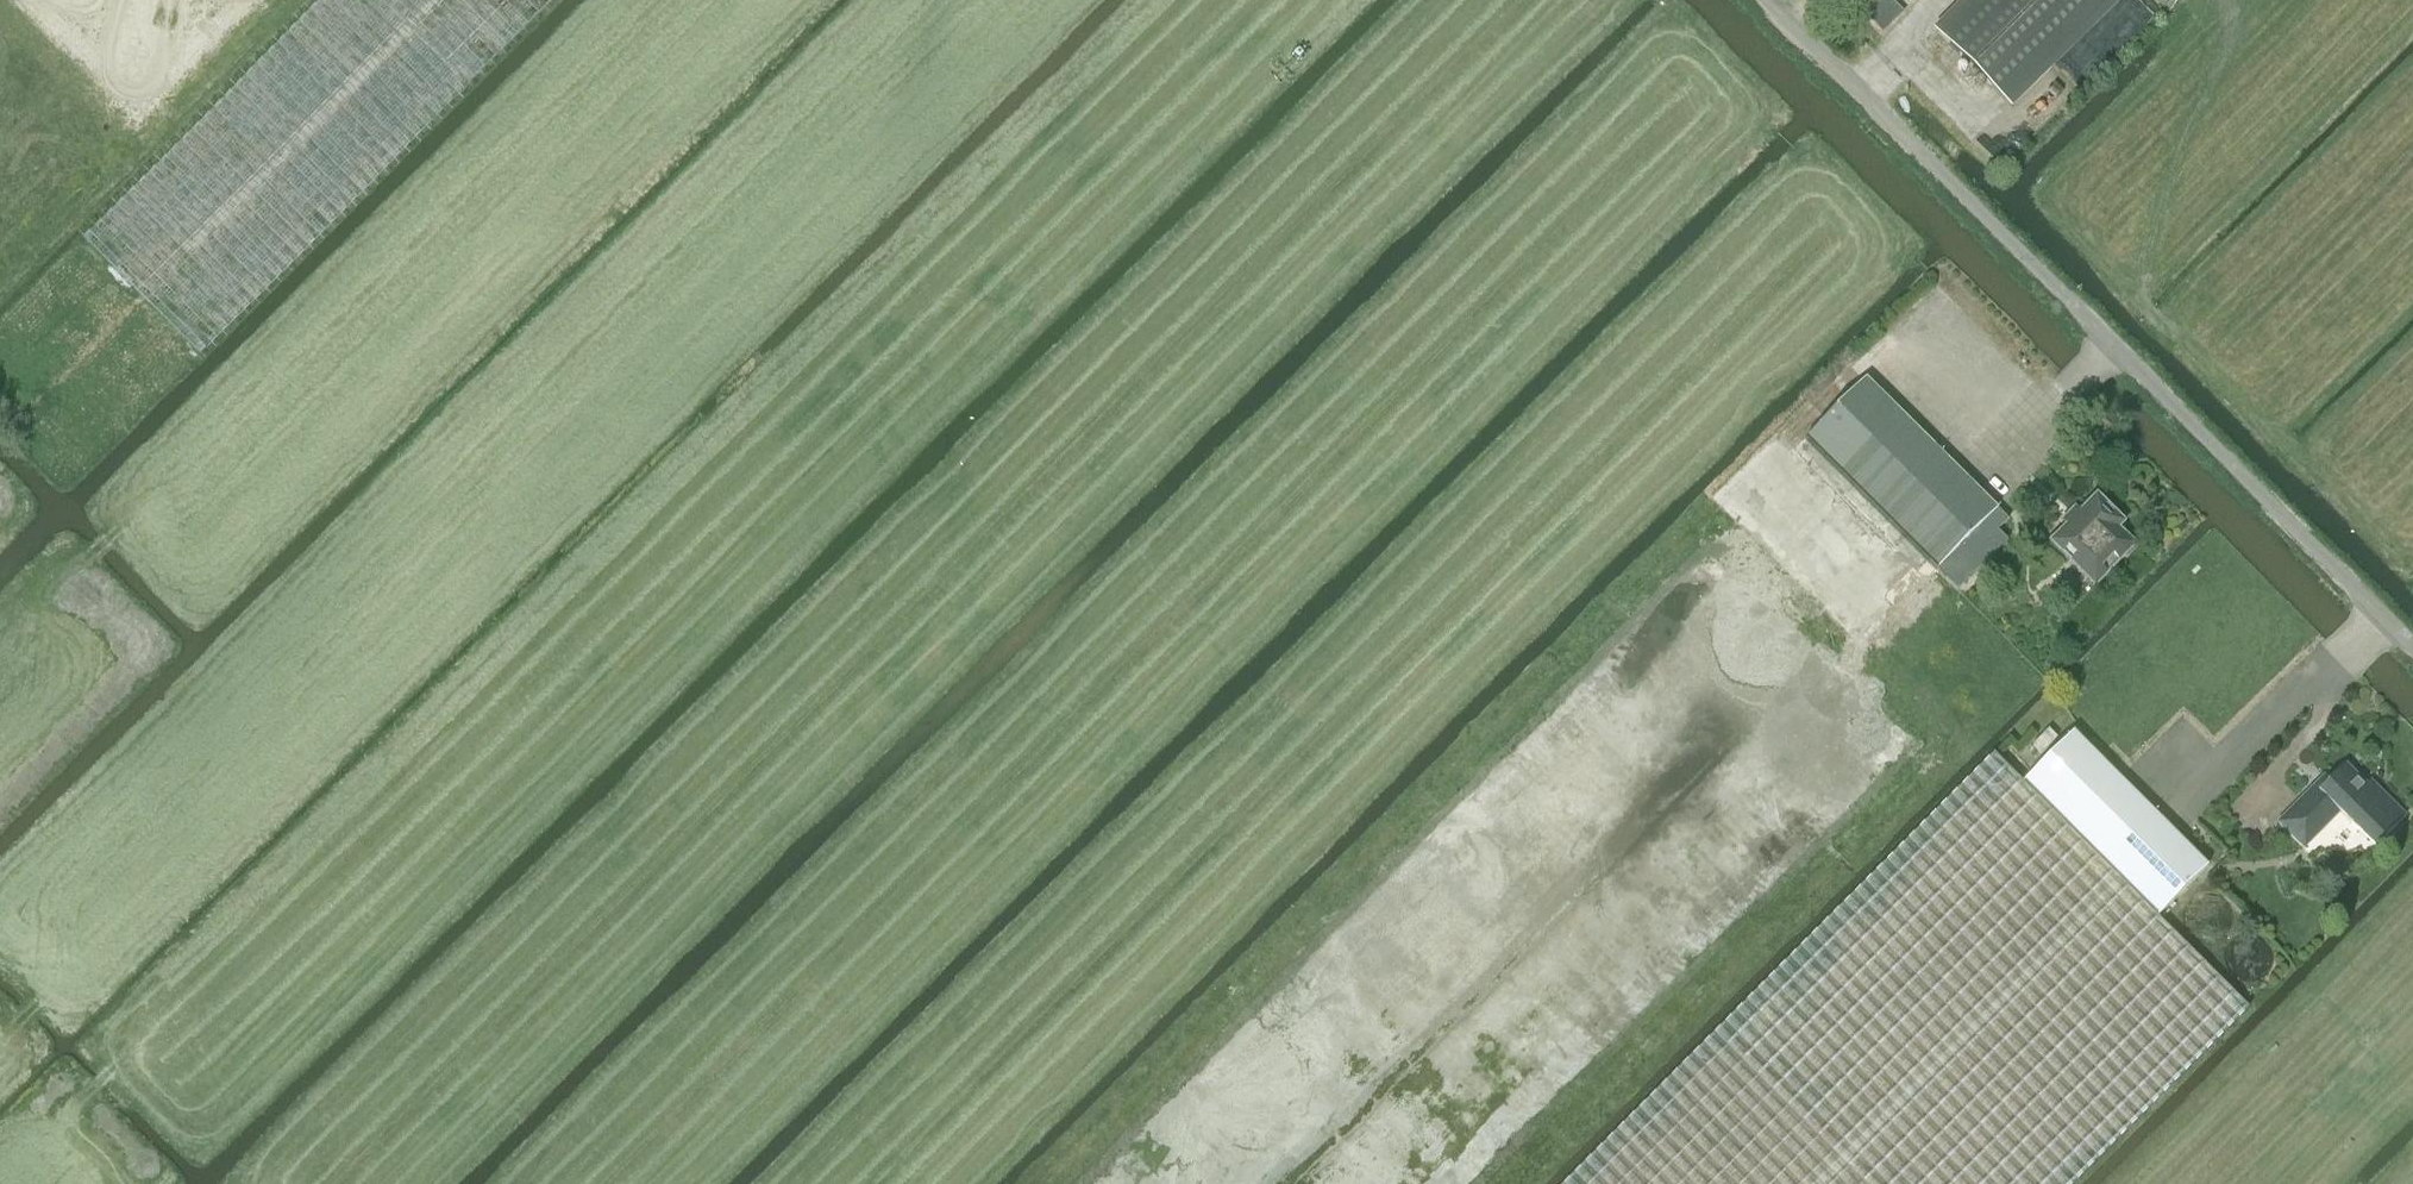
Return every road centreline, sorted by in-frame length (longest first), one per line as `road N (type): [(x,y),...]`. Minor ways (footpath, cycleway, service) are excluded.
road 1 (unclassified): [(2412,651),(1764,0)]

